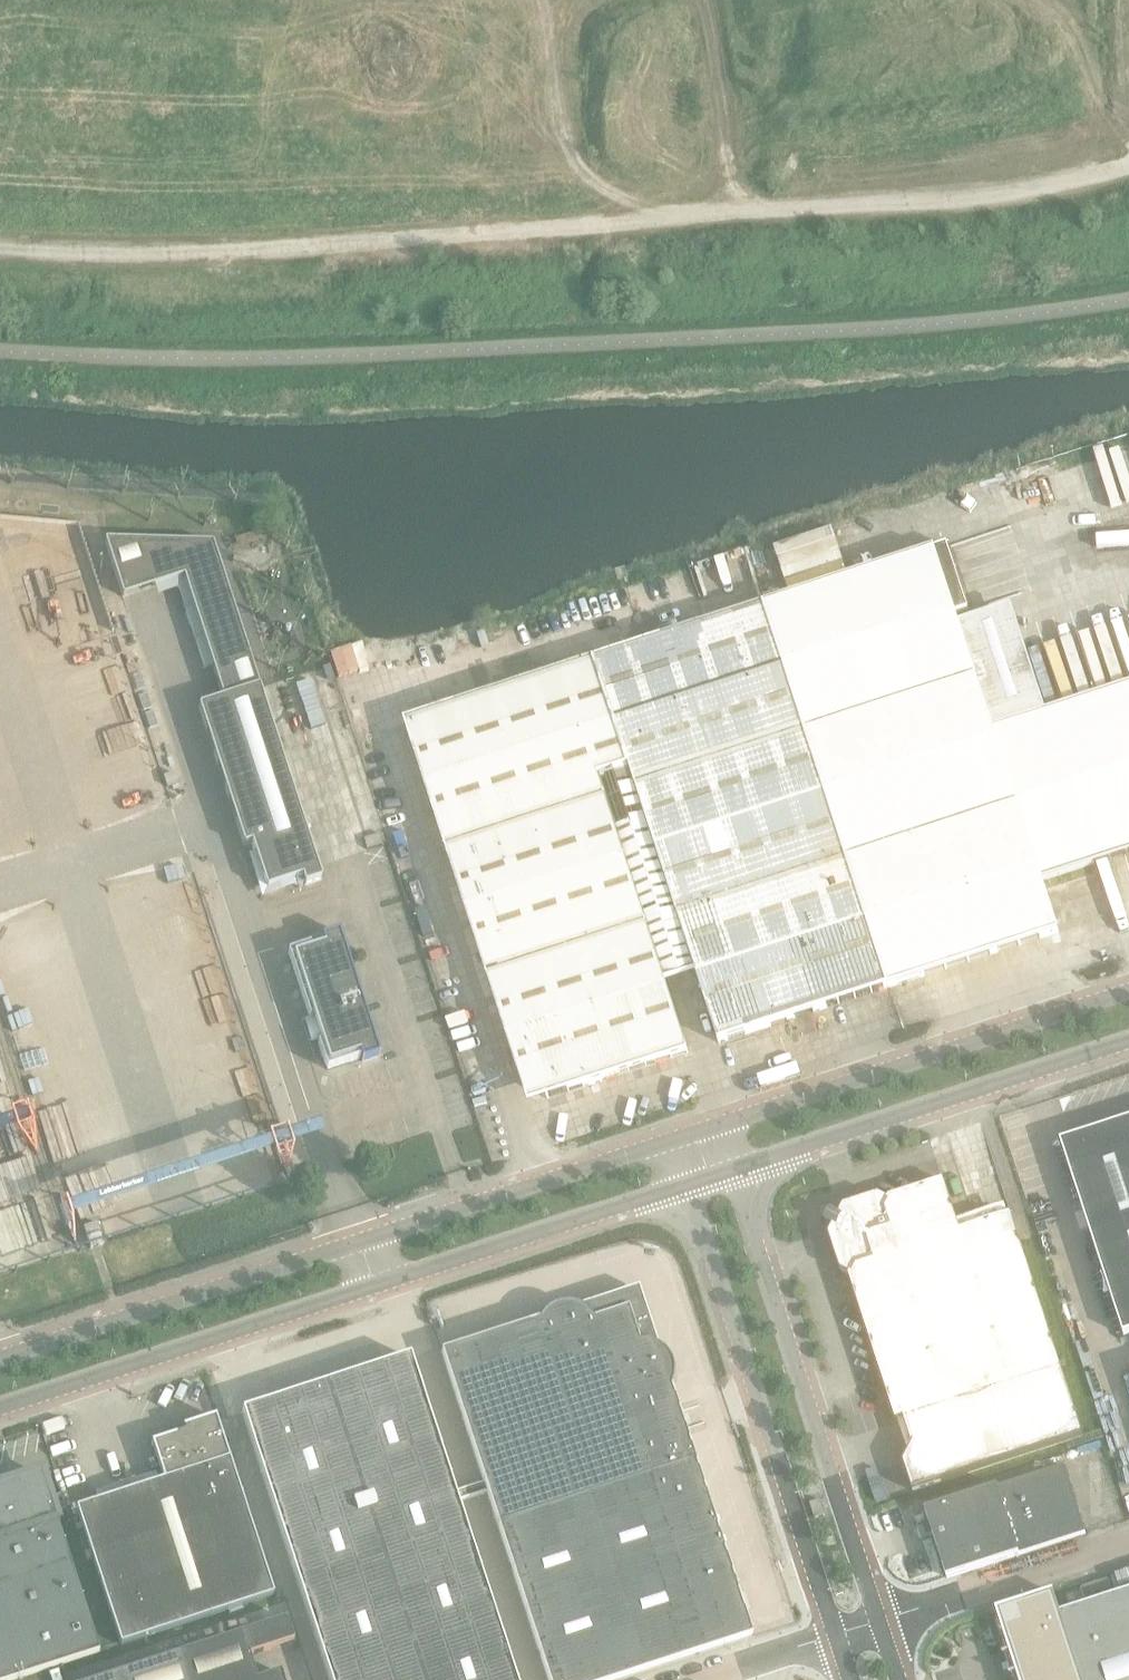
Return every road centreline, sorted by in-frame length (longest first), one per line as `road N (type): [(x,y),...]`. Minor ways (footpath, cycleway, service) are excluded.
road 1 (unclassified): [(0,1408),(682,1185)]
road 2 (unclassified): [(668,1143),(0,1362)]
road 3 (unclassified): [(682,1185),(836,1638)]
road 4 (unclassified): [(880,1623),(730,1171)]
road 5 (unclassified): [(1128,994),(717,1129)]
road 6 (unclassified): [(730,1171),(1128,1042)]
road 7 (unclassified): [(880,1623),(1128,1542)]
road 8 (unclassified): [(706,1679),(836,1638)]

